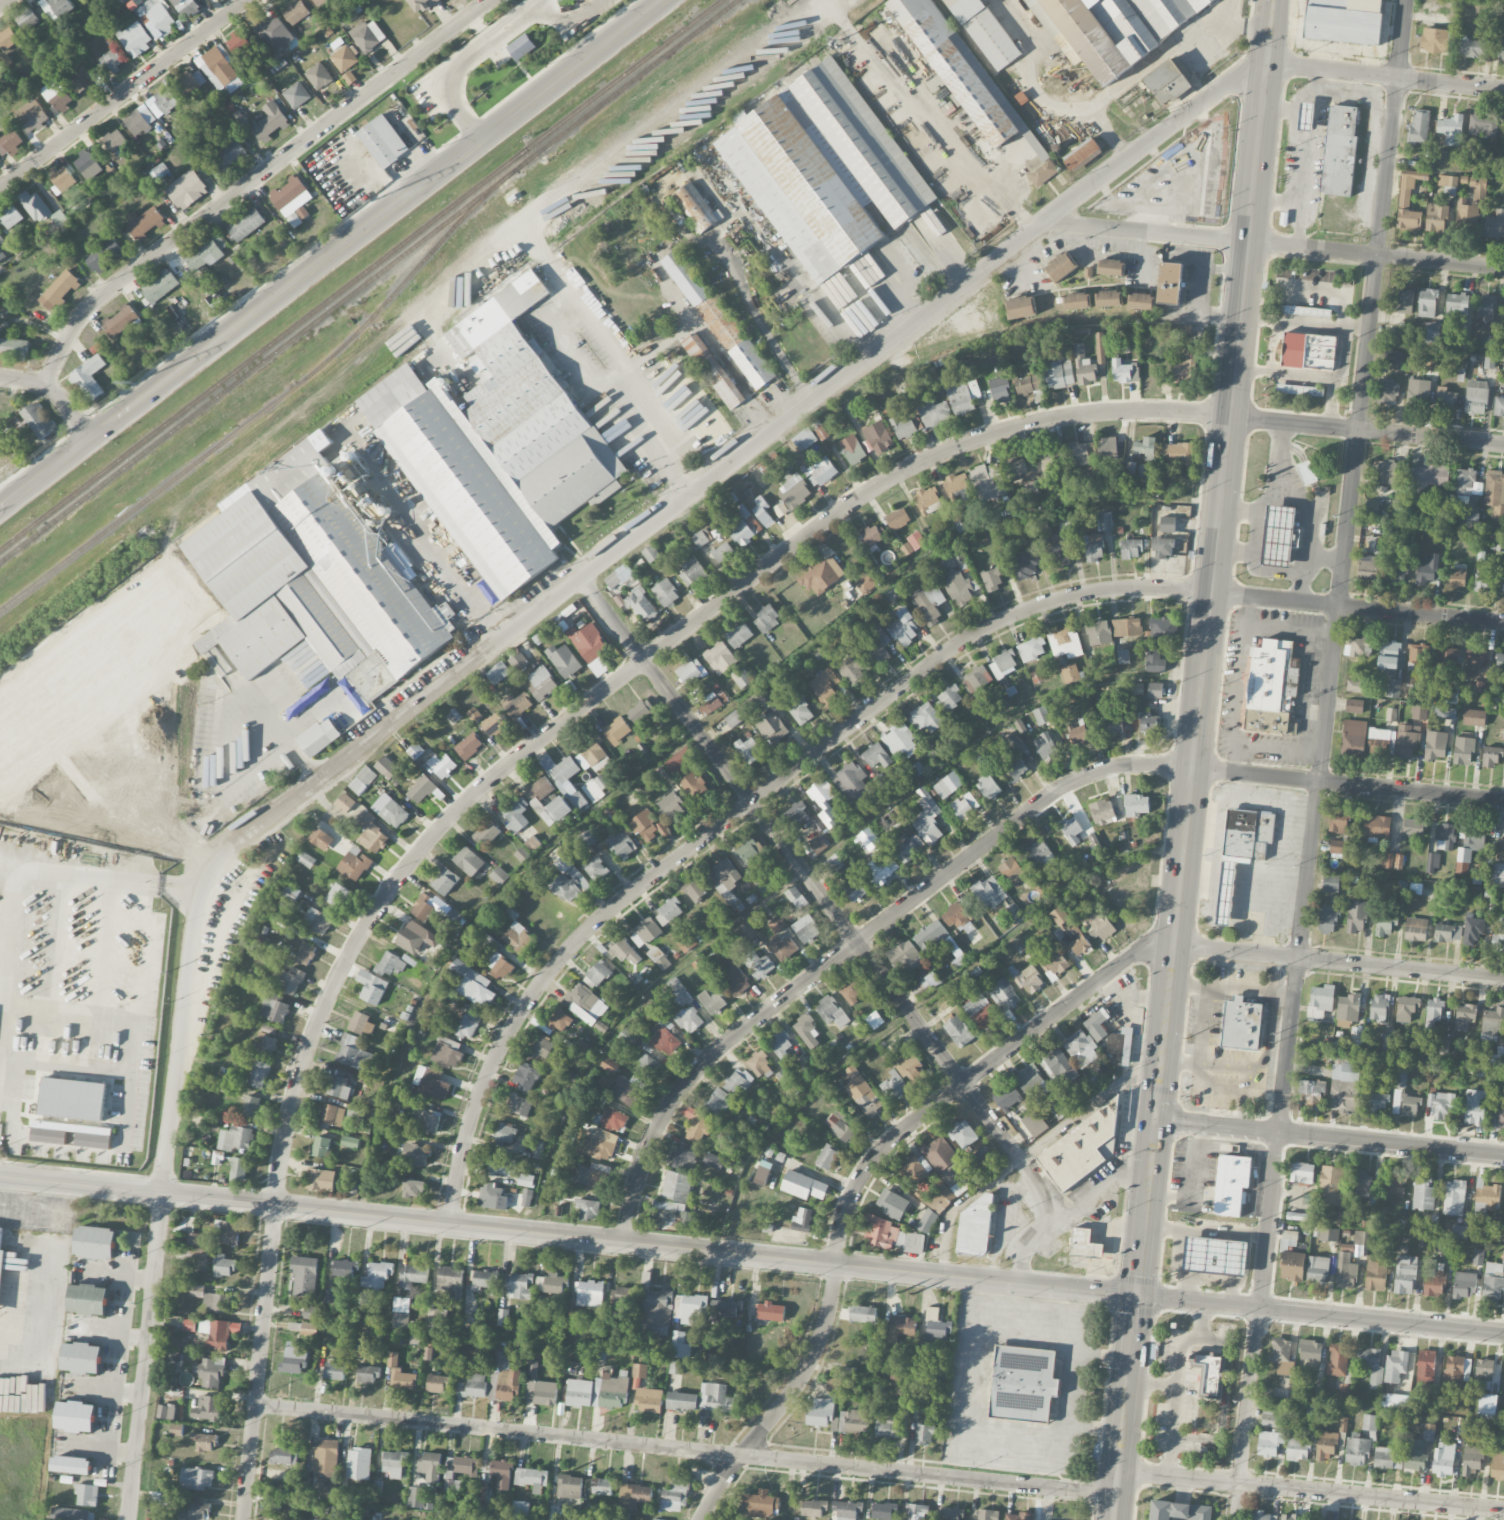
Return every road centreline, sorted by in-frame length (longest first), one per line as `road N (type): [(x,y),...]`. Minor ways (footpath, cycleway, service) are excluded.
road 1 (residential): [(1268,65),(1225,87),(579,574),(210,871),(195,915),(127,1519)]
road 2 (residential): [(1503,445),(1149,410),(988,435),(842,509),(504,767),(396,881),(327,996),(302,1058),(273,1207),(242,1519)]
road 3 (residential): [(1406,0),(1235,1519)]
road 4 (residential): [(1503,623),(1130,587),(1055,599),(986,626),(751,800),(554,964),(485,1078),(448,1225)]
road 5 (secondary): [(1268,65),(1138,1297)]
road 6 (tertiary): [(1138,1297),(0,1178)]
road 7 (residential): [(1503,799),(1146,762),(1069,782),(700,1063),(639,1160),(624,1243)]
road 8 (residential): [(579,574),(1061,1213),(1029,1244),(1023,1285)]
road 9 (residential): [(1116,1494),(254,1404)]
road 10 (secondary): [(0,509),(666,0)]
road 11 (residential): [(1173,955),(1137,951),(881,1149),(840,1225),(829,1316),(813,1356),(697,1519)]
road 12 (residential): [(490,0),(94,299),(44,385)]
road 13 (residential): [(1503,1510),(1118,1471)]
road 14 (tertiary): [(1138,1297),(1503,1335)]
road 15 (tertiary): [(1503,1157),(1155,1120)]
road 16 (residential): [(1379,255),(1048,220)]
road 17 (residential): [(1503,978),(1174,944)]
road 18 (residential): [(246,0),(0,186)]
road 19 (residential): [(1503,90),(1268,65)]
road 20 (secondary): [(1138,1297),(1113,1519)]
road 21 (residential): [(1503,268),(1379,255)]

